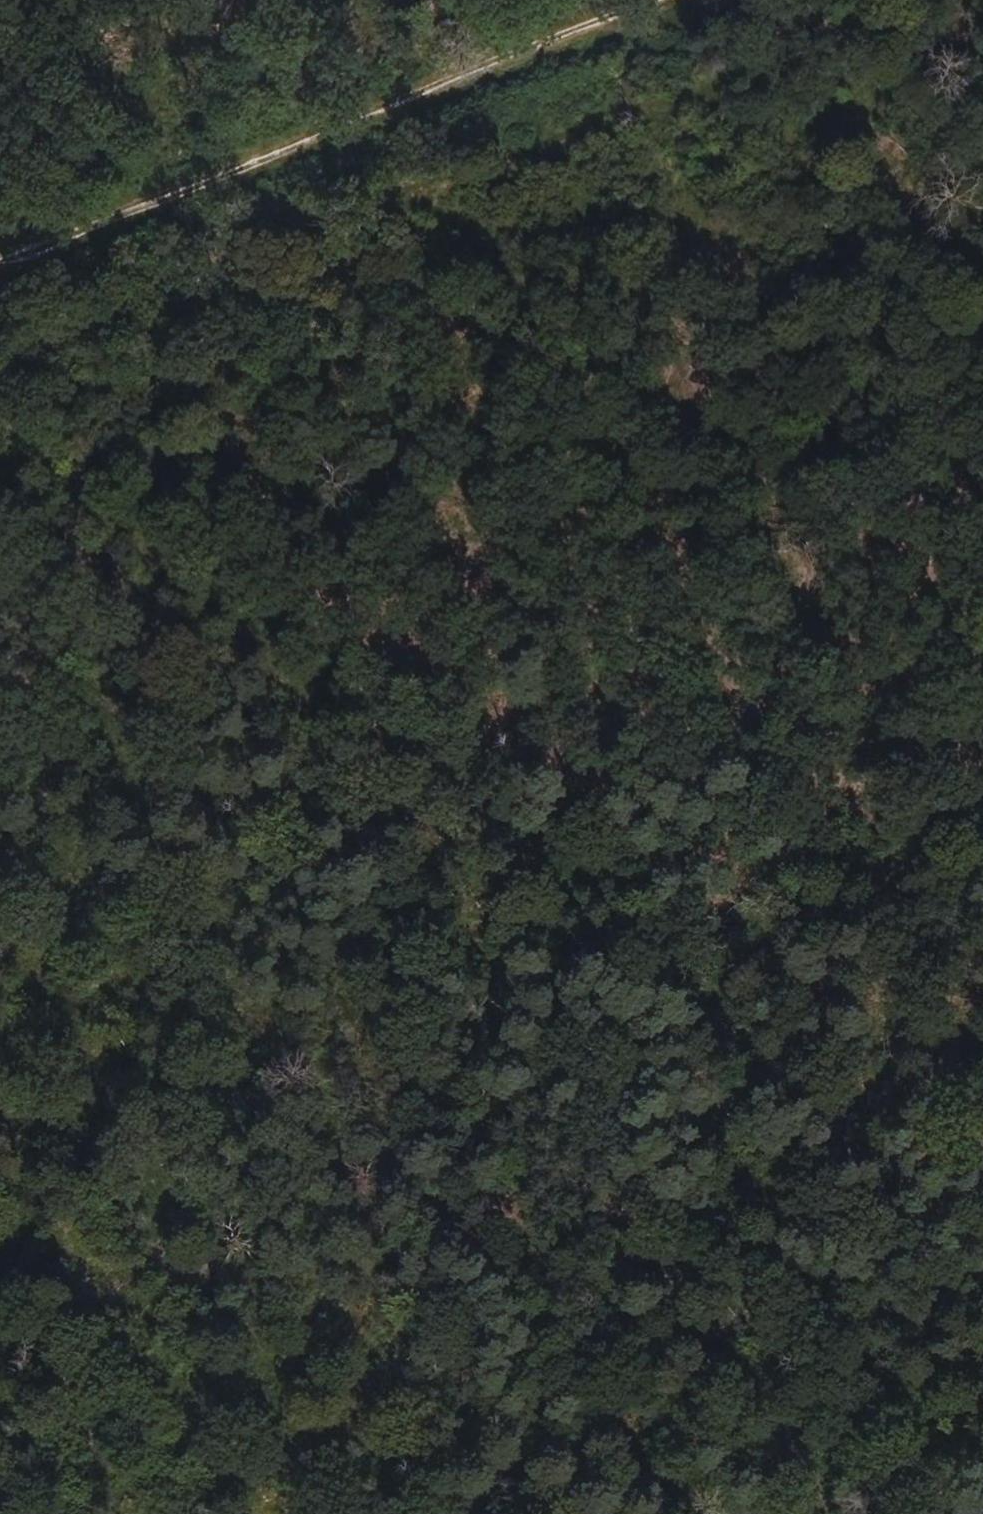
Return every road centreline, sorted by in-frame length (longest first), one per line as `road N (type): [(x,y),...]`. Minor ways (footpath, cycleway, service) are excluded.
road 1 (track): [(662,0),(0,263)]

